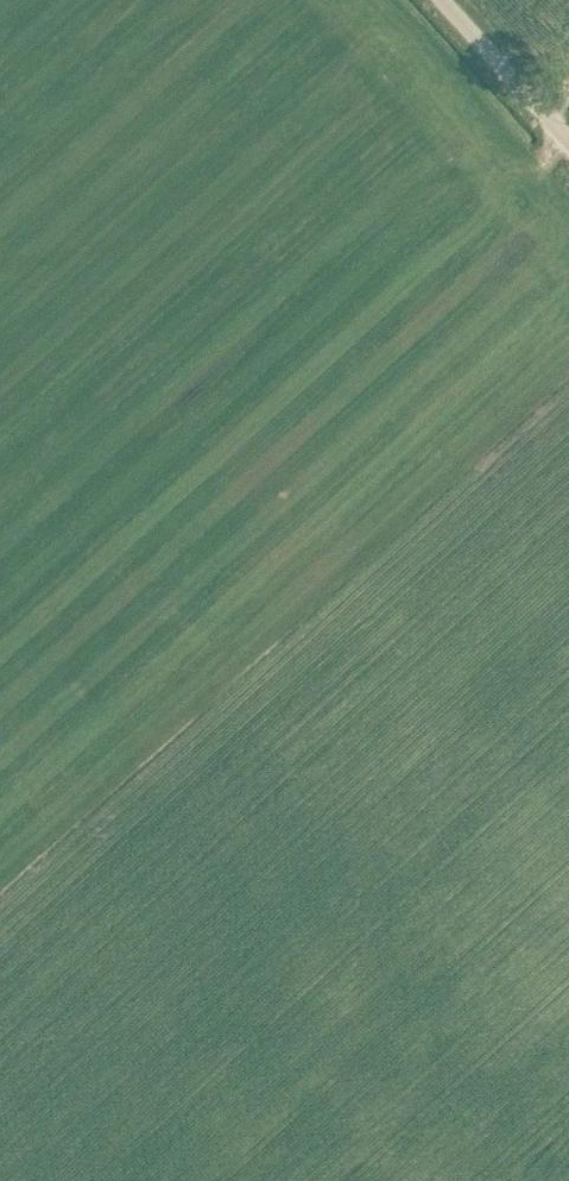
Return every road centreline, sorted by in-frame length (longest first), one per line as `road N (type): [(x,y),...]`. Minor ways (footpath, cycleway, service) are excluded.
road 1 (unclassified): [(568,159),(424,0)]

